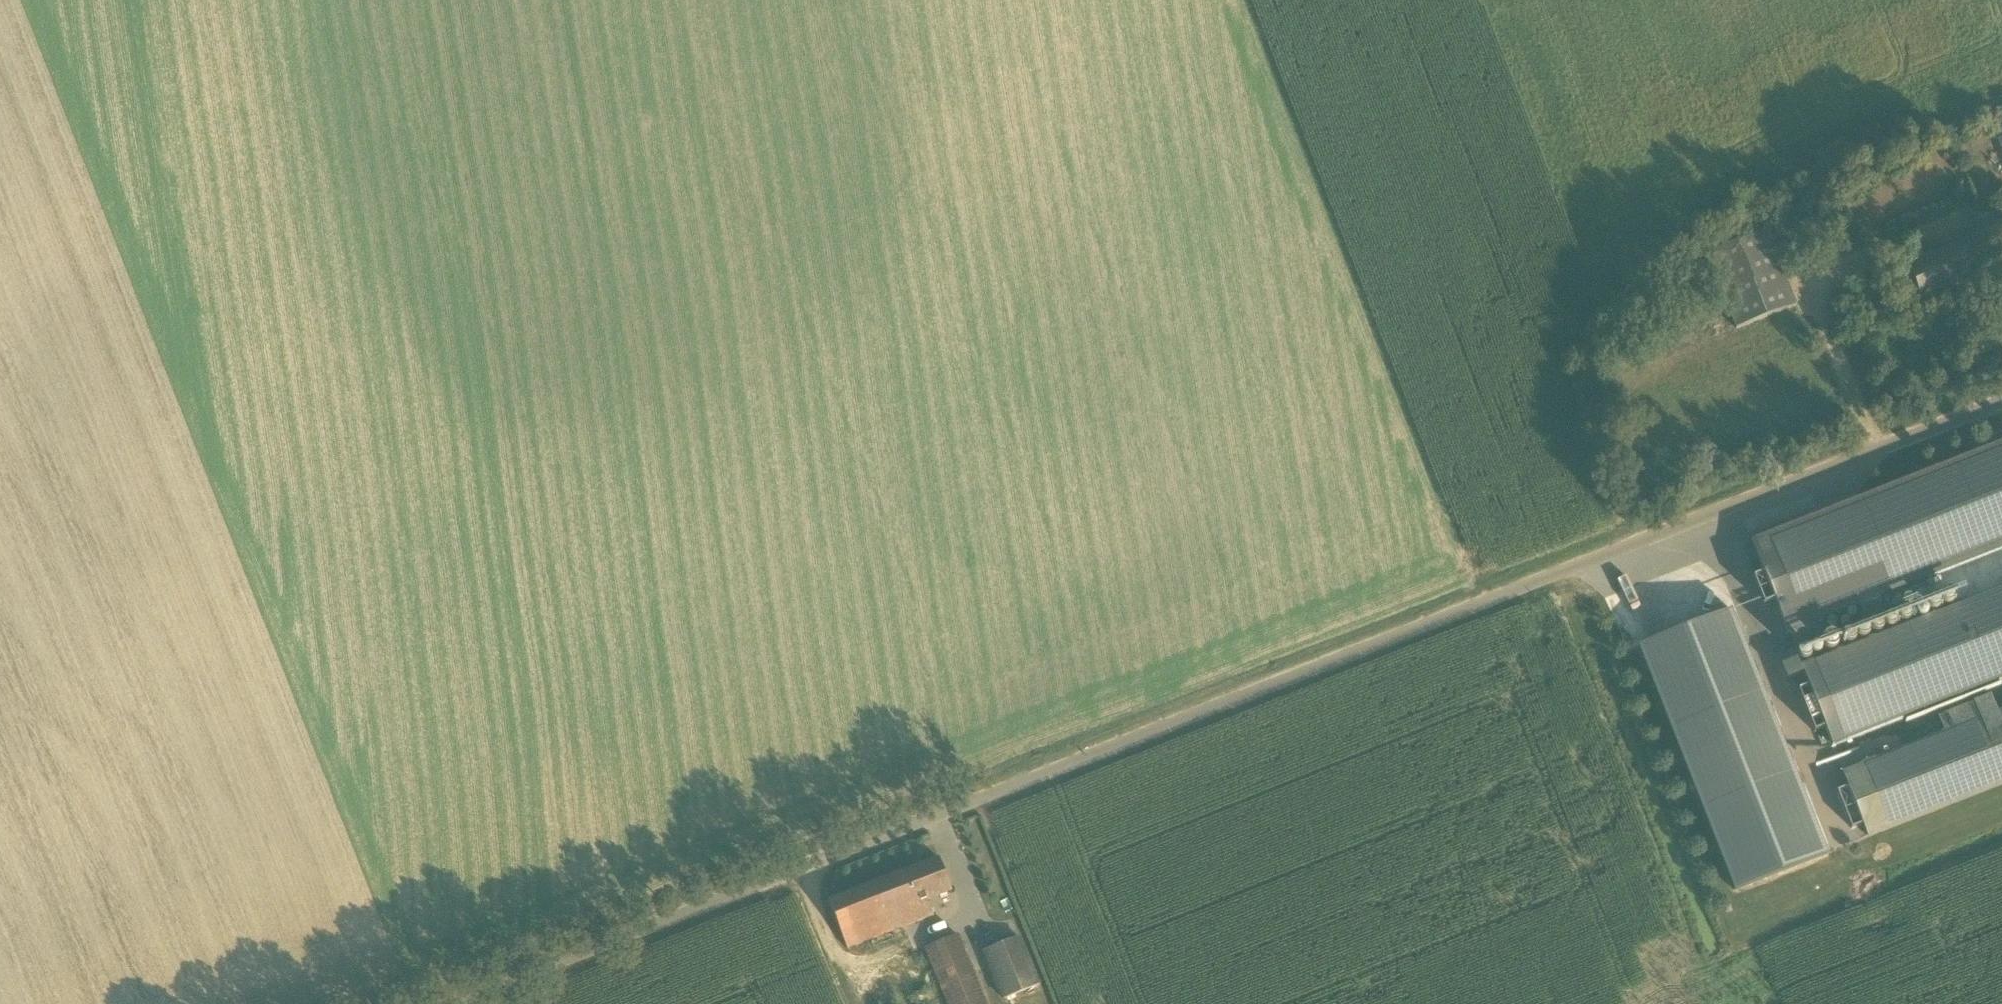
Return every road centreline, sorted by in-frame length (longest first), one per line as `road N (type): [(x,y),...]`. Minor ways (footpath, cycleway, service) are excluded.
road 1 (unclassified): [(454,1003),(2001,402)]

